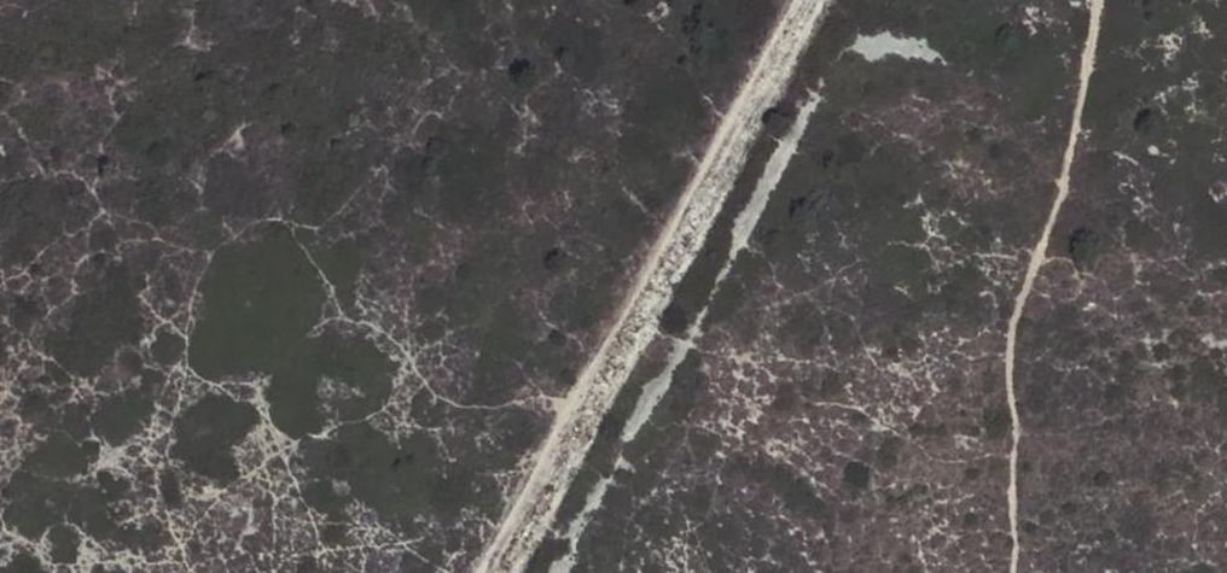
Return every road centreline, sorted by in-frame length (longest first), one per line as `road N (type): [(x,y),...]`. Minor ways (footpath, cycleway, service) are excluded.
road 1 (track): [(1008,572),(1011,352),(1020,296),(1064,190),(1096,0)]

